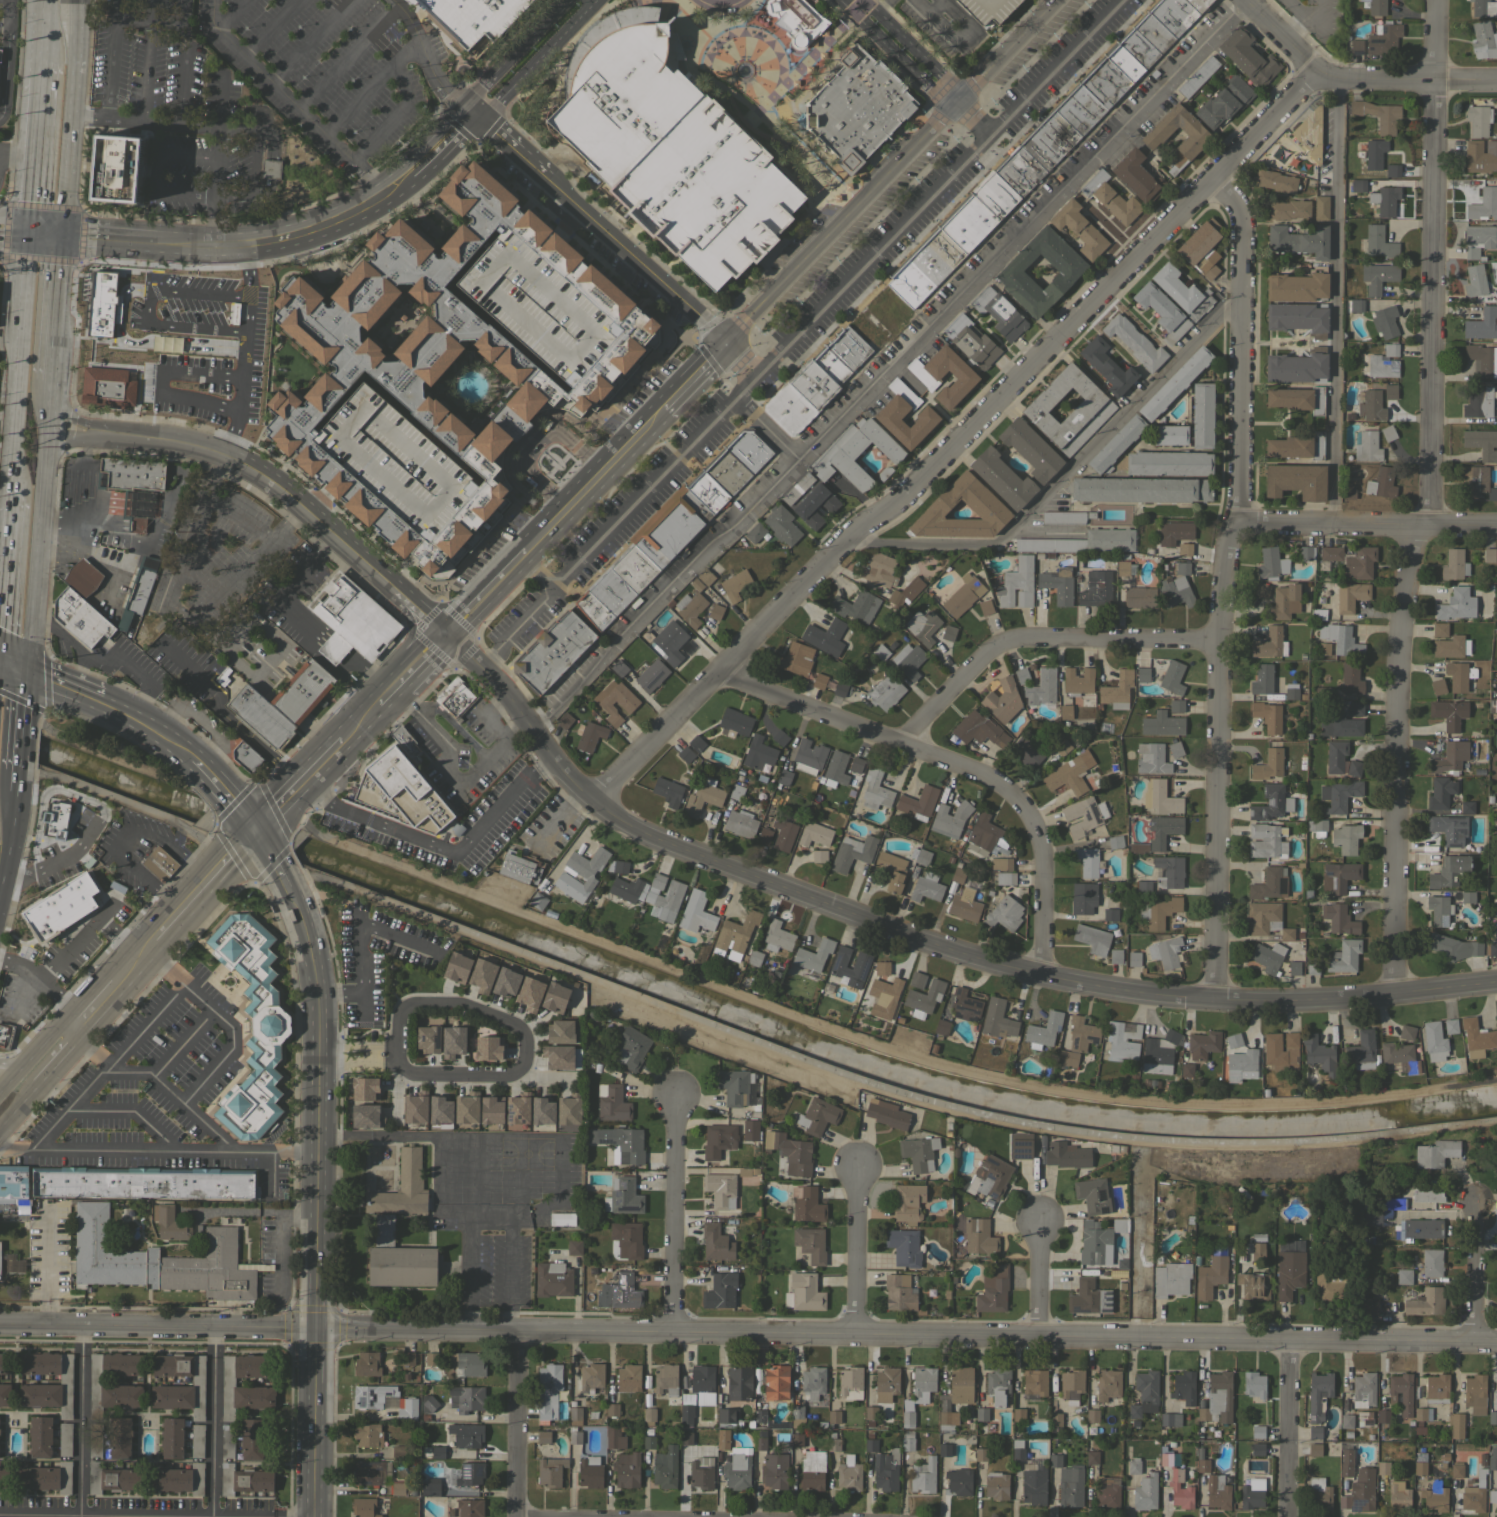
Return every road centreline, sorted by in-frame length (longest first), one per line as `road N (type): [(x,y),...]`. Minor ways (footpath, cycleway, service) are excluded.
road 1 (residential): [(316,1328),(1496,1340)]
road 2 (residential): [(448,634),(509,699),(556,769),(623,824),(959,953),(1152,996),(1496,980)]
road 3 (residential): [(1318,75),(891,504),(854,529),(590,802)]
road 4 (residential): [(1435,0),(1426,524),(1397,636),(1396,990)]
road 5 (residential): [(1214,175),(1239,206),(1238,525),(1222,548),(1217,641),(1216,998)]
road 6 (residential): [(721,672),(1000,784),(1032,817),(1040,973)]
road 7 (tertiary): [(725,344),(1059,0)]
road 8 (residential): [(448,634),(241,462),(192,444),(48,430)]
road 9 (residential): [(901,745),(1001,642),(1217,641)]
road 10 (tertiary): [(319,997),(316,1328)]
road 11 (residential): [(0,1324),(316,1328)]
road 12 (residential): [(1244,0),(1318,75),(1496,78)]
road 13 (primary): [(33,232),(10,500)]
road 14 (tertiary): [(1238,525),(1496,525)]
road 15 (residential): [(675,1096),(674,1332)]
road 16 (primary): [(35,611),(52,381)]
road 17 (primary): [(63,235),(79,13)]
road 18 (tertiary): [(527,551),(662,409)]
road 19 (tertiary): [(316,1328),(313,1516)]
road 20 (residential): [(516,1330),(516,1516)]
road 21 (residential): [(1290,1338),(1290,1516)]
road 22 (tertiary): [(221,247),(277,240),(380,193)]
road 23 (primary): [(44,63),(33,232)]
road 24 (tertiary): [(474,114),(495,104),(595,0)]
road 25 (residential): [(857,1166),(856,1332)]
road 26 (tertiary): [(532,167),(644,270)]
road 27 (tertiary): [(567,0),(475,93),(474,114)]
road 28 (tertiary): [(153,939),(256,831)]
road 29 (residential): [(961,104),(855,0)]
road 30 (primary): [(10,500),(0,648)]
road 31 (primary): [(52,381),(63,235)]
road 32 (residential): [(1475,1203),(1474,1340)]
road 33 (tertiary): [(256,831),(343,742)]
road 34 (primary): [(0,894),(22,772)]
road 35 (tertiary): [(286,881),(307,930),(319,997)]

